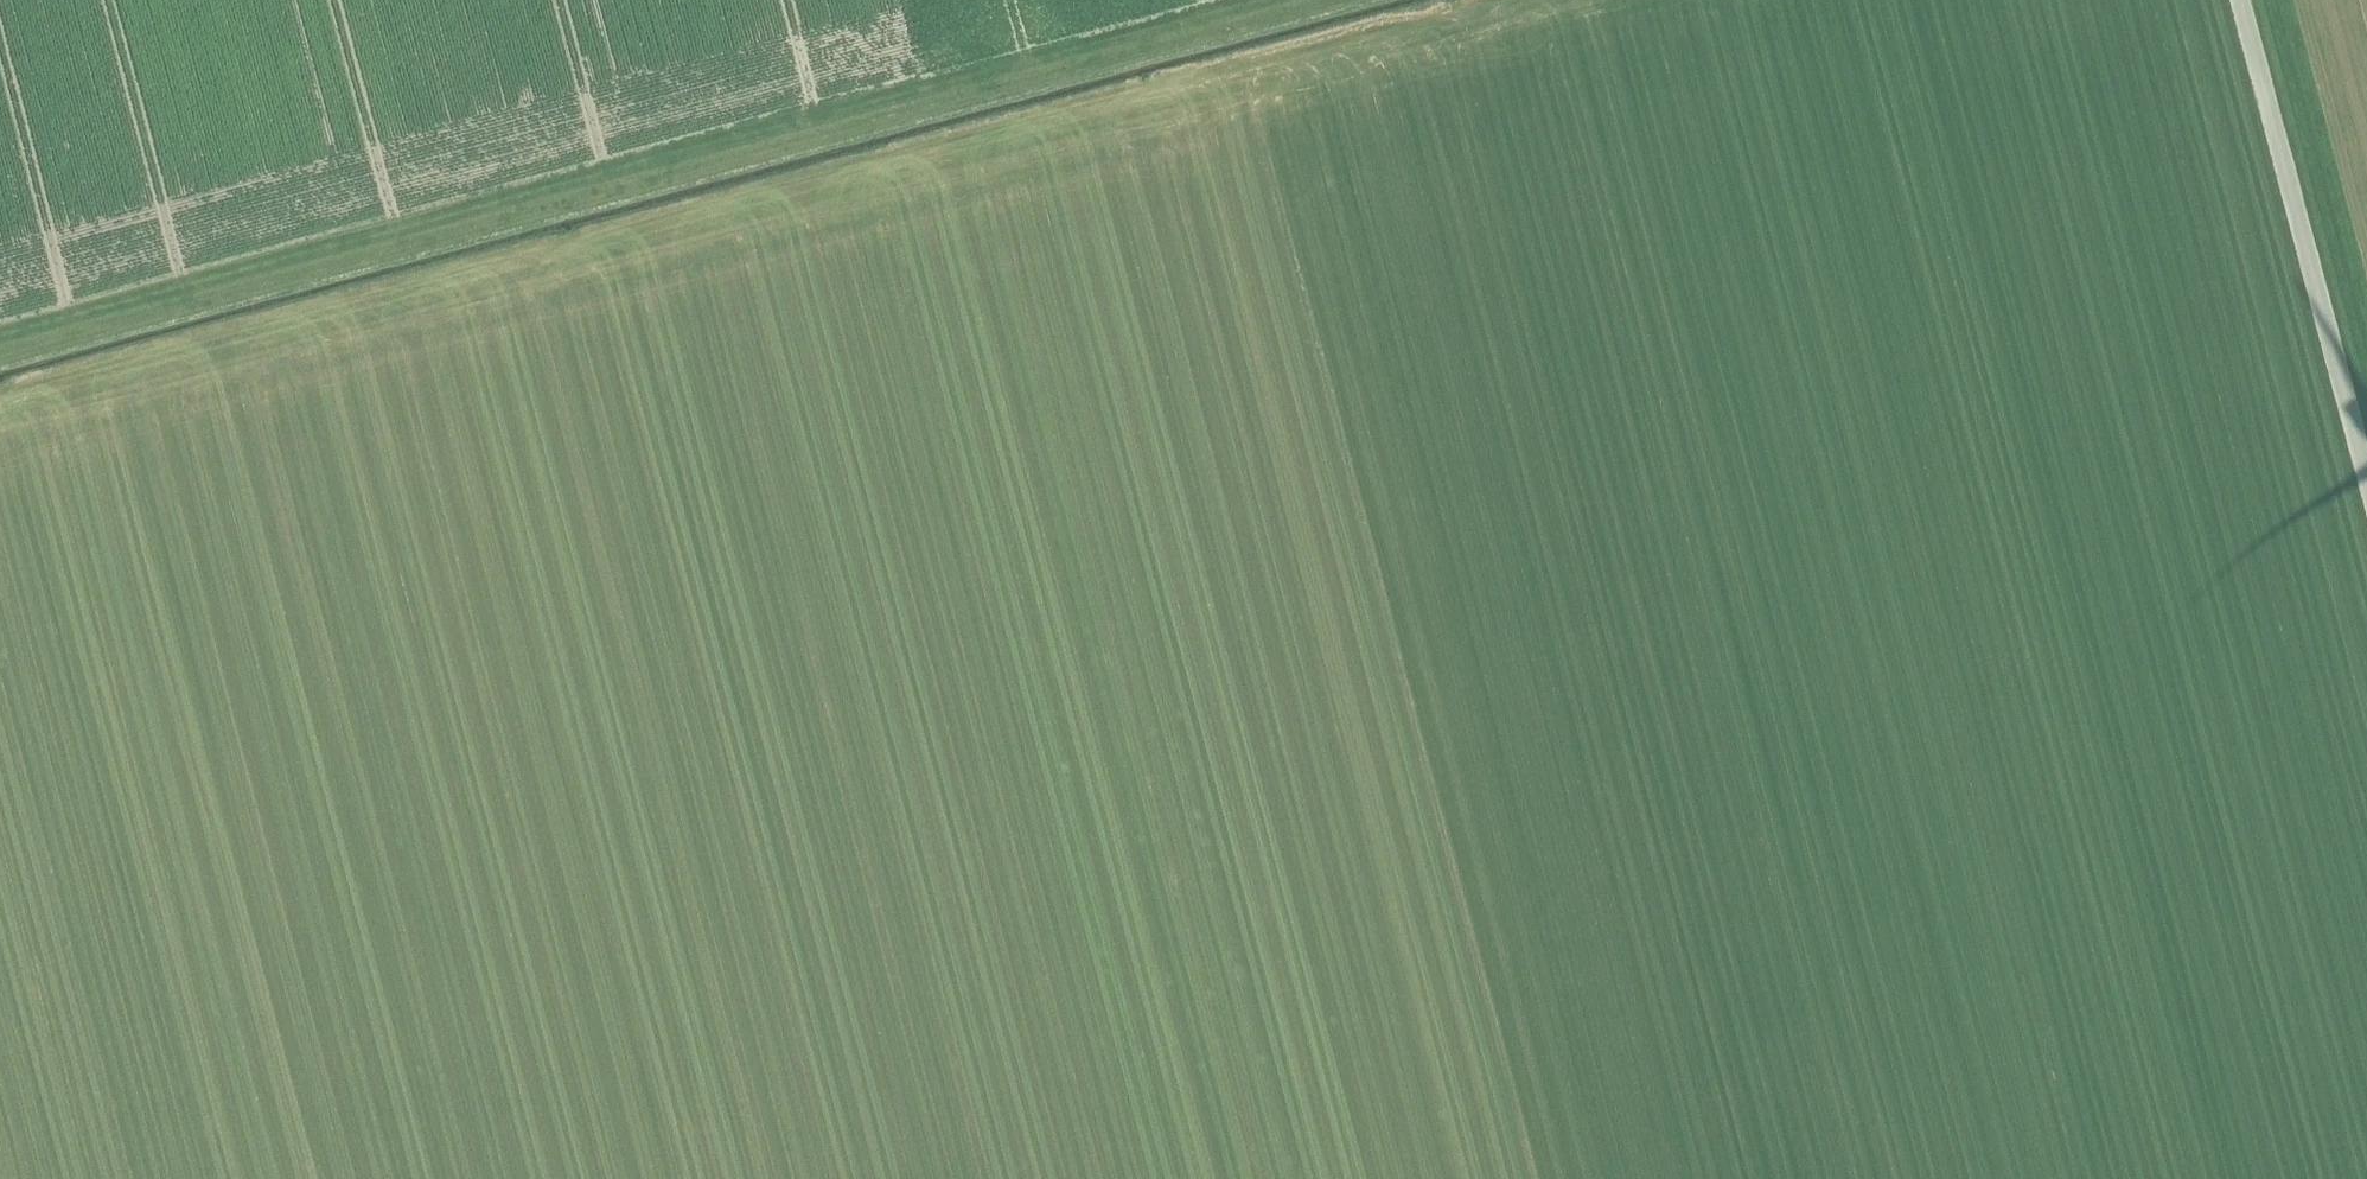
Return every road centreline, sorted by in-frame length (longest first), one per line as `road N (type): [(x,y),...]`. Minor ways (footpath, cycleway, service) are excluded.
road 1 (track): [(2236,0),(2366,496)]

